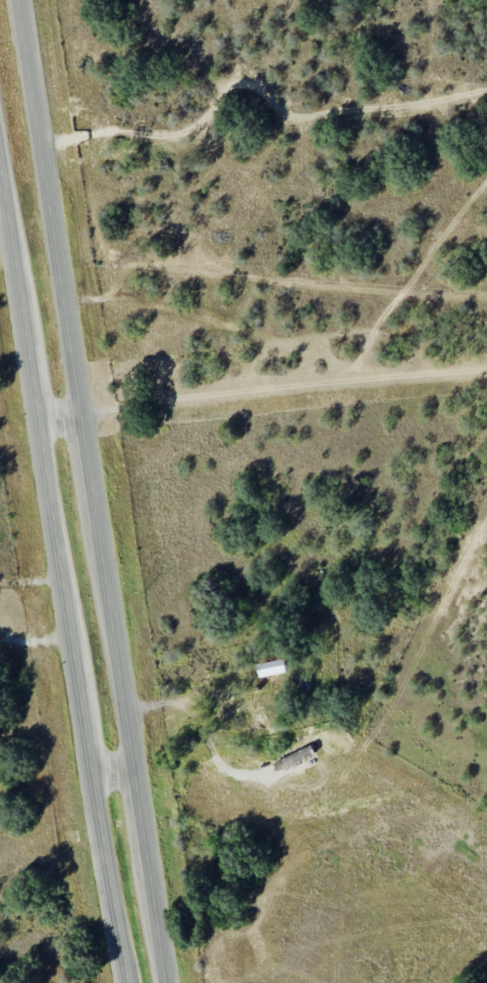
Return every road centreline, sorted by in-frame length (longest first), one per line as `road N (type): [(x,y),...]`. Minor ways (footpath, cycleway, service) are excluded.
road 1 (primary): [(167,982),(19,0)]
road 2 (primary): [(0,147),(129,982)]

